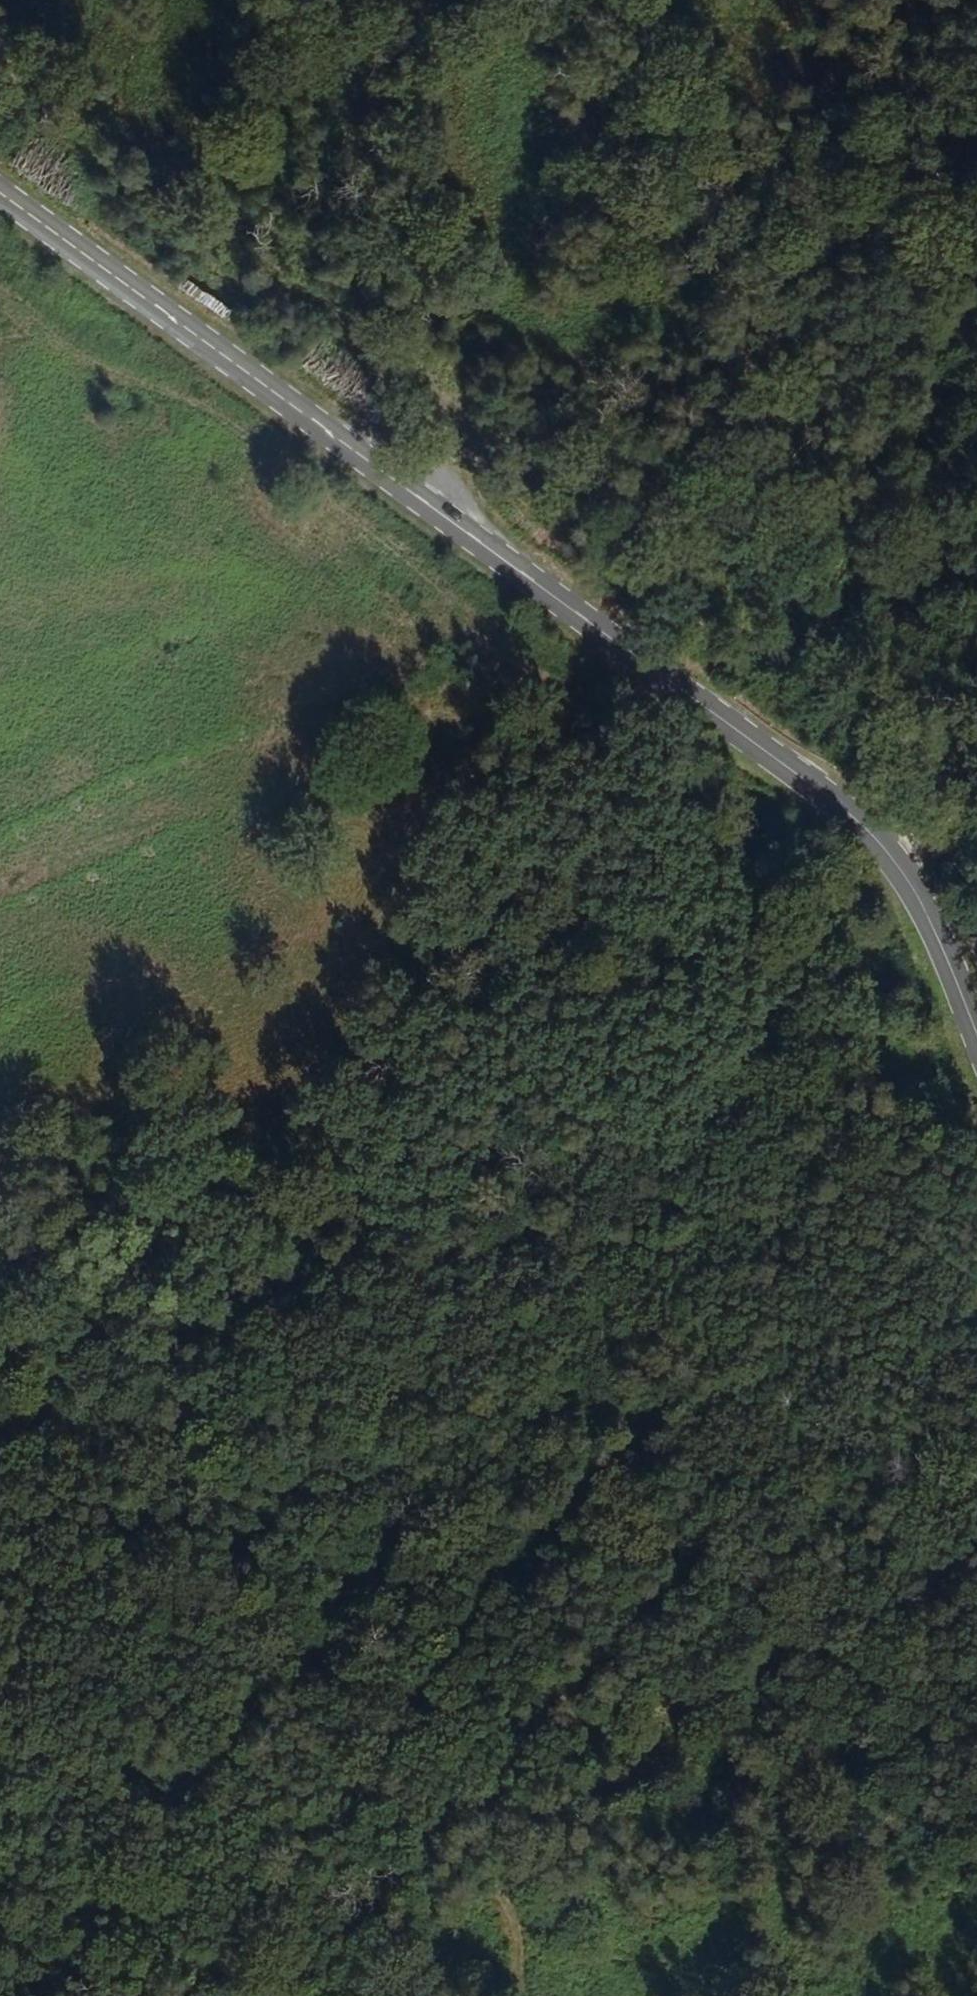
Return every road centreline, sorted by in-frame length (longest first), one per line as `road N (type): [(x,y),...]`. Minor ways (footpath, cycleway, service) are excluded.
road 1 (primary): [(0,194),(848,817),(906,872),(948,934),(976,1007)]
road 2 (track): [(976,770),(950,806),(676,0)]
road 3 (track): [(976,838),(950,806),(906,872)]

